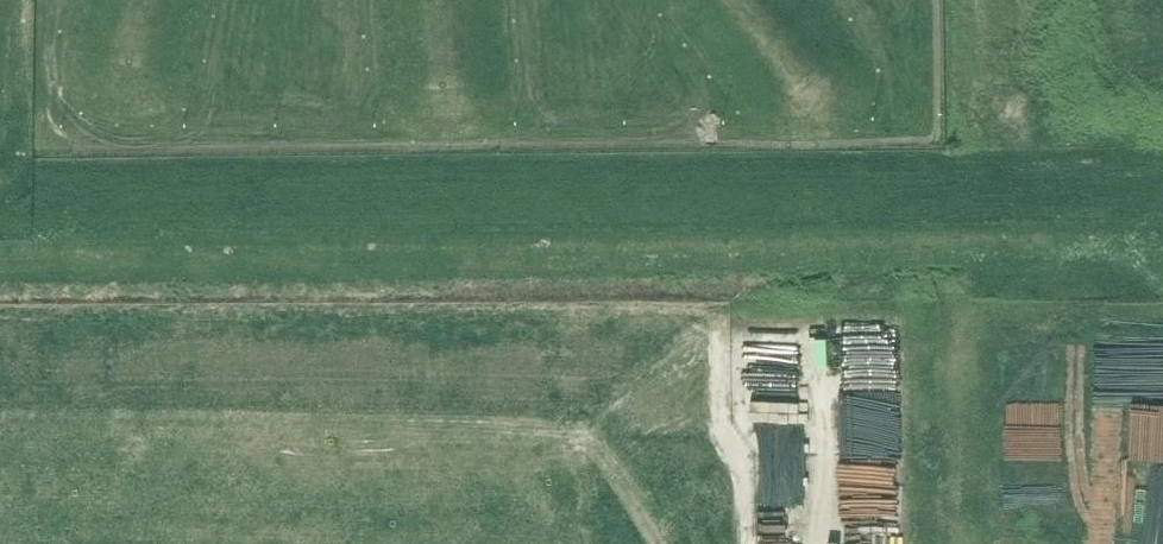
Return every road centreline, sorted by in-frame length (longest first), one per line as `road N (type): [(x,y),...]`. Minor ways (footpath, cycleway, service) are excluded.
road 1 (track): [(1162,224),(139,232),(0,255)]
road 2 (track): [(984,138),(978,0)]

